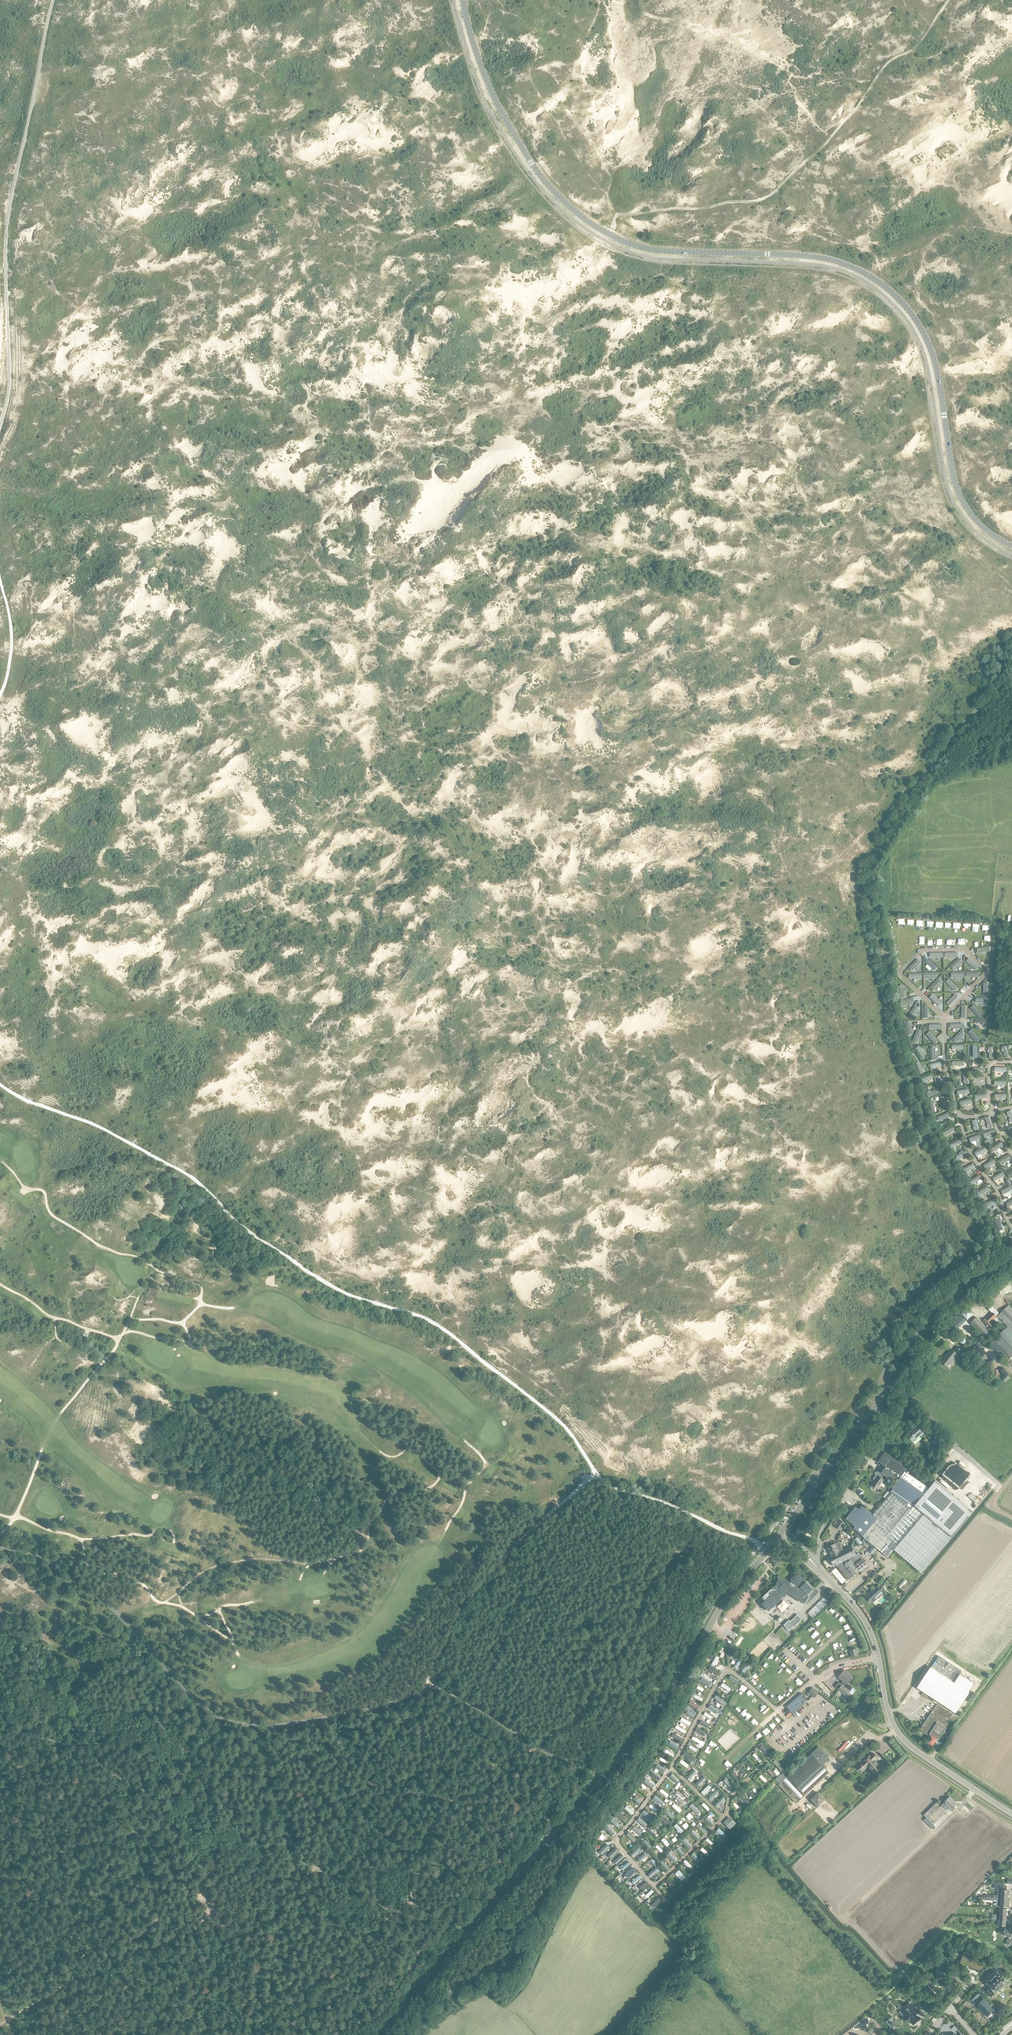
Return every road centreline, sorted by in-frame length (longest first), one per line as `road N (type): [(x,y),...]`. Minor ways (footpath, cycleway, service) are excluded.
road 1 (unclassified): [(1011,545),(980,526),(962,499),(938,371),(903,304),(868,275),(828,259),(652,249),(586,220),(548,185),(511,131),(463,0)]
road 2 (secondary): [(381,2034),(642,1733),(727,1596),(773,1543)]
road 3 (track): [(616,215),(773,193),(833,135),(885,65),(921,43),(949,0)]
road 4 (secondary): [(784,1528),(922,1331),(1011,1260)]
road 5 (tertiary): [(1011,1813),(903,1738),(872,1634),(820,1571)]

